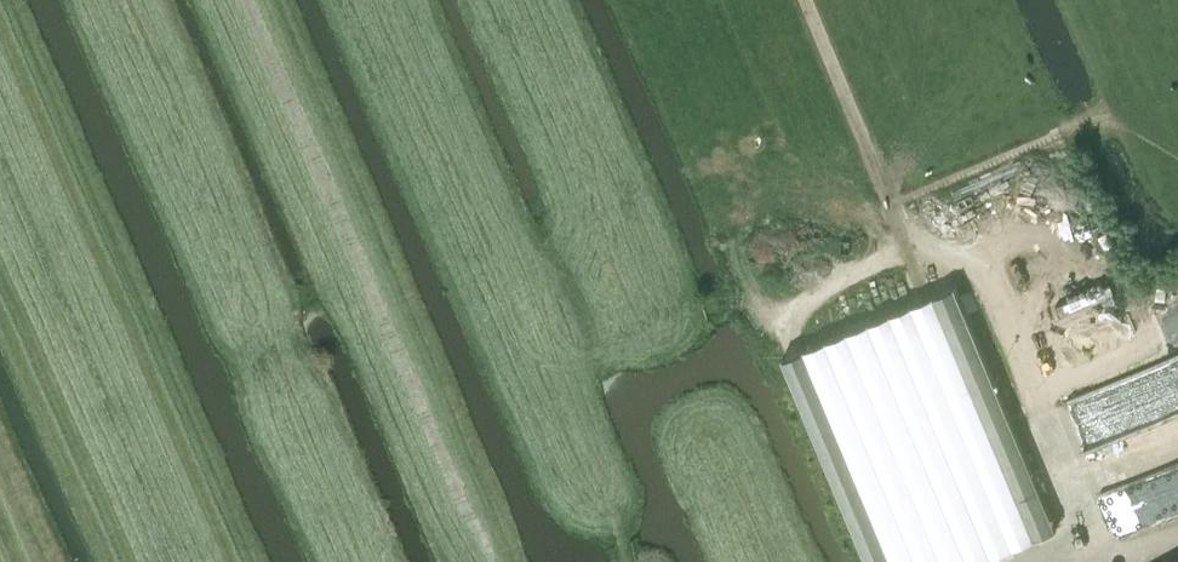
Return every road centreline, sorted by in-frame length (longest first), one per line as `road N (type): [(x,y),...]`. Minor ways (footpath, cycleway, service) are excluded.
road 1 (track): [(808,0),(908,240),(979,266),(1083,541)]
road 2 (track): [(493,561),(244,0)]

